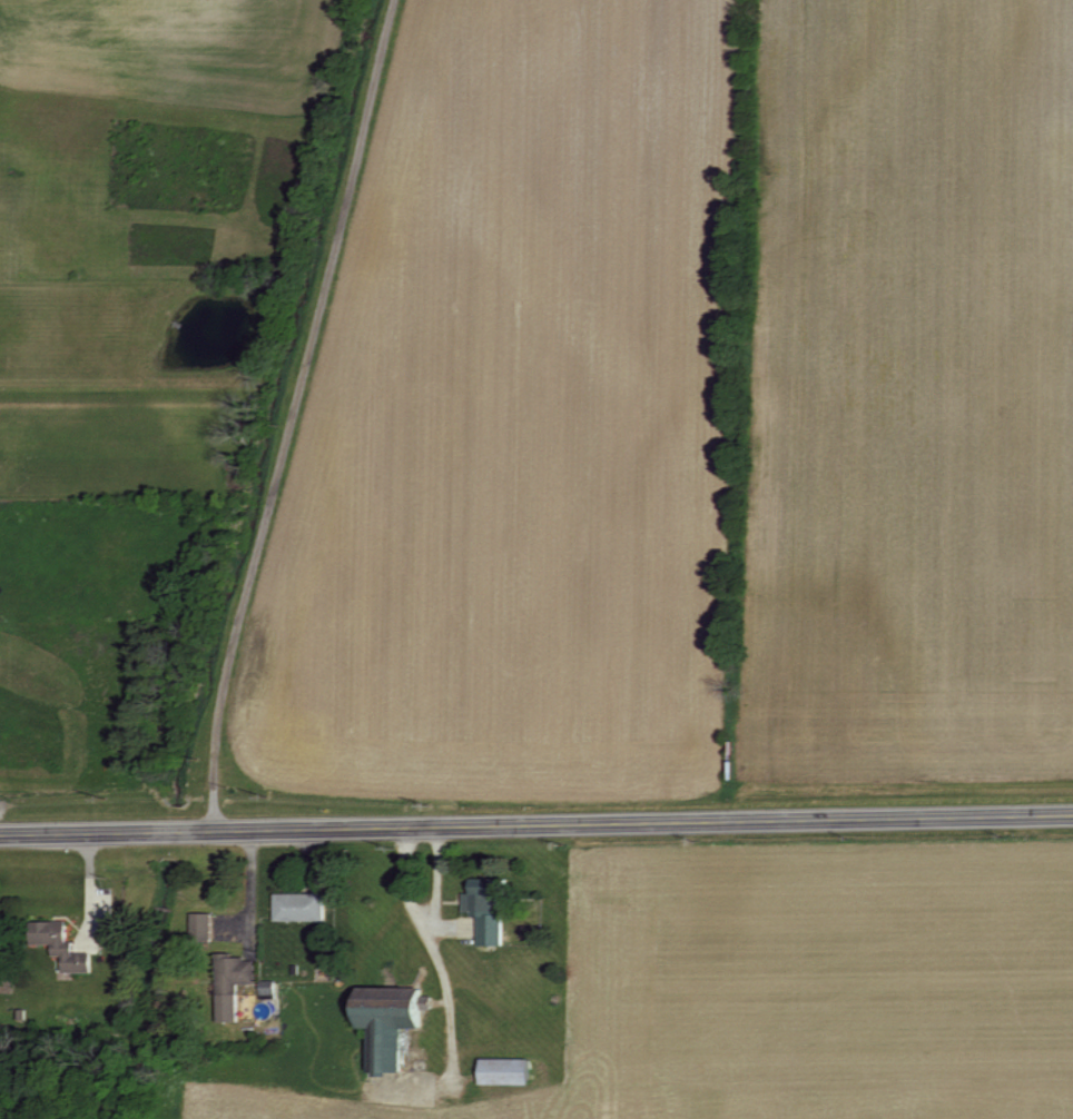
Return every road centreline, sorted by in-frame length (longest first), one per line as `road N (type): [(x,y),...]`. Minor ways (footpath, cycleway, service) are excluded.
road 1 (primary): [(1072,815),(0,835)]

